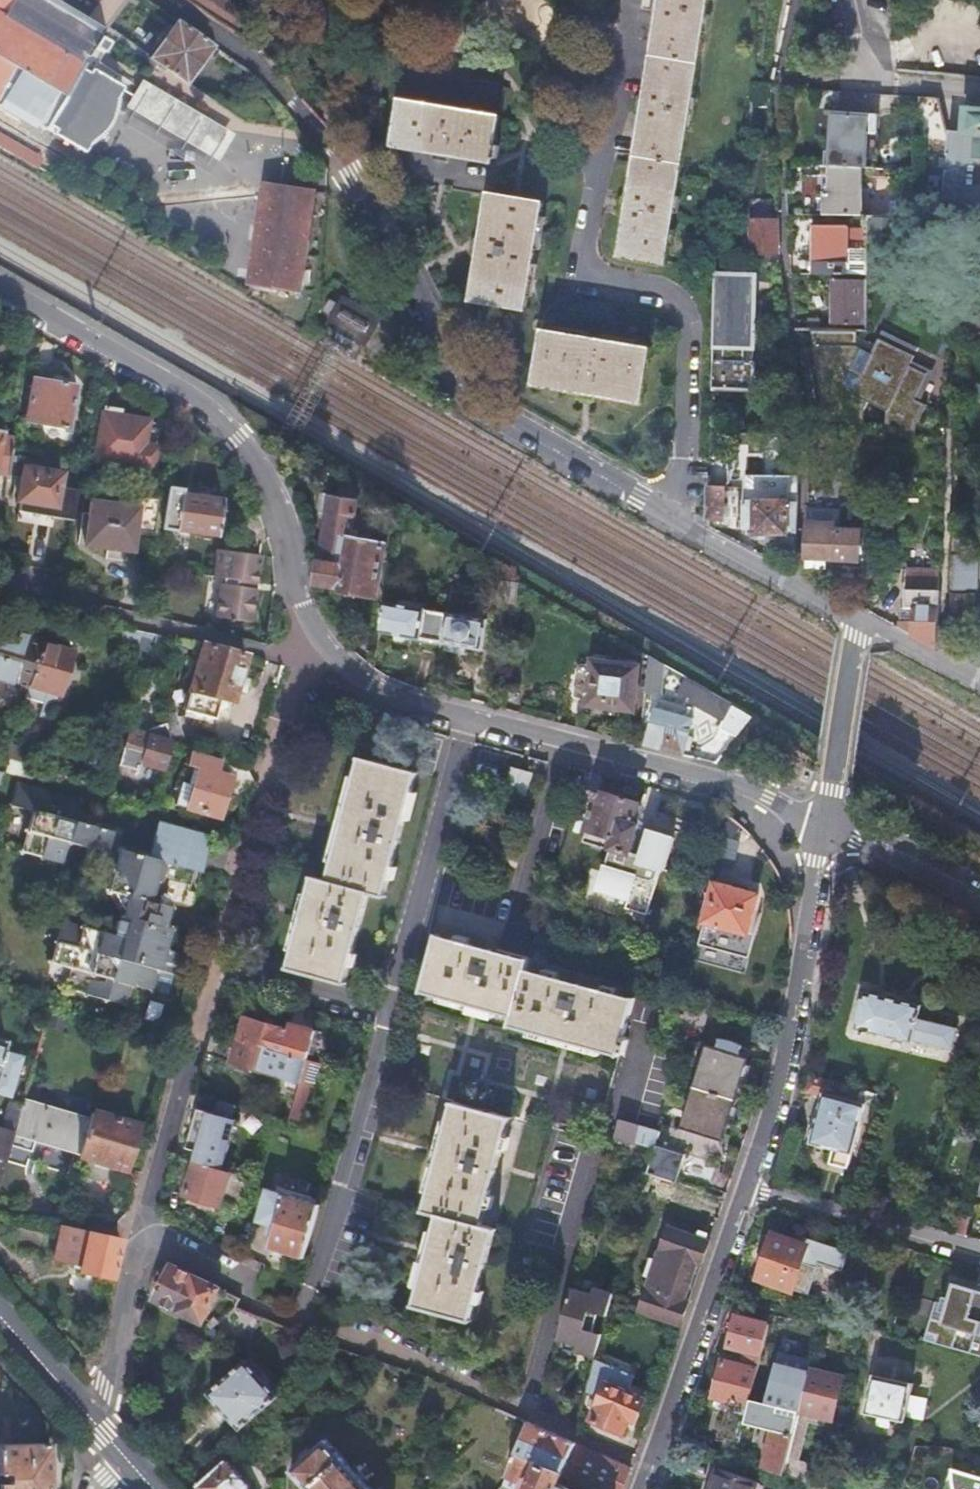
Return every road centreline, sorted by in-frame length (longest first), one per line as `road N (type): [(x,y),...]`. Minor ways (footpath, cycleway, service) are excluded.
road 1 (residential): [(164,0),(243,54),(304,115),(351,177),(475,401),(865,623)]
road 2 (residential): [(387,1016),(335,1206),(319,1304),(524,1406)]
road 3 (residential): [(0,291),(219,419),(260,466),(289,542),(294,608),(314,652)]
road 4 (residential): [(467,718),(764,794),(828,827)]
road 5 (residential): [(828,827),(795,1033),(744,1191)]
road 6 (residential): [(217,967),(314,652)]
road 7 (residential): [(744,1191),(642,1488)]
road 8 (residential): [(467,718),(387,1016)]
road 9 (residential): [(142,1242),(217,967)]
road 10 (residential): [(979,1253),(744,1191)]
road 11 (residential): [(865,623),(828,827)]
road 12 (residential): [(94,1428),(142,1242)]
road 13 (residential): [(979,88),(869,76),(848,0)]
road 14 (residential): [(387,1016),(217,967)]
road 15 (residential): [(828,827),(979,910)]
road 16 (residential): [(314,652),(378,695),(467,718)]
road 17 (secondary): [(0,1321),(94,1428)]
road 18 (residential): [(979,681),(865,623)]

